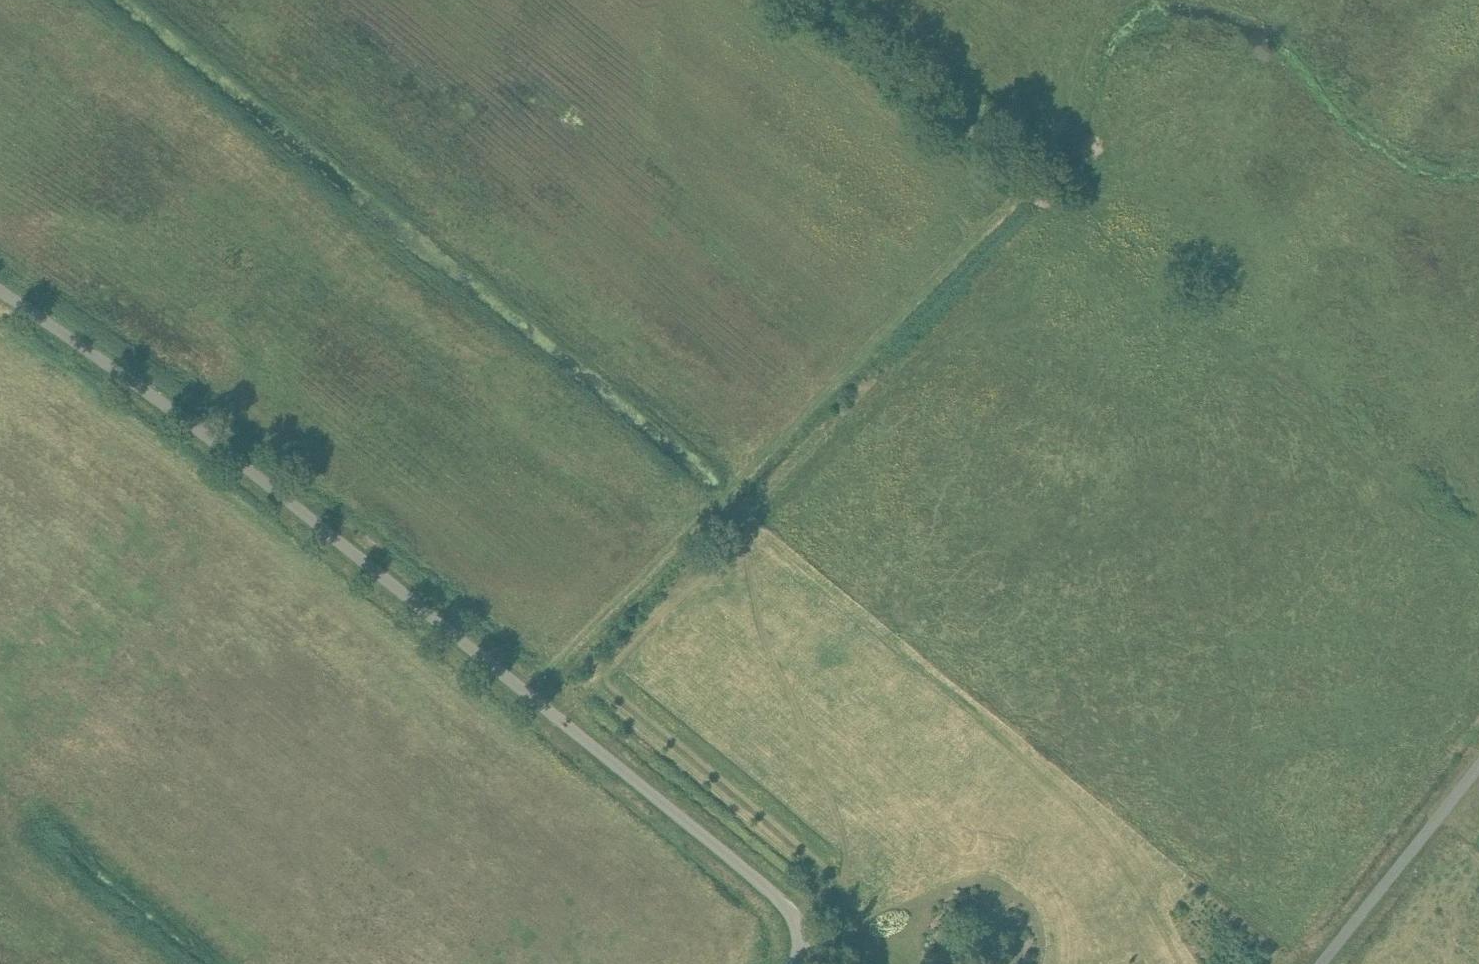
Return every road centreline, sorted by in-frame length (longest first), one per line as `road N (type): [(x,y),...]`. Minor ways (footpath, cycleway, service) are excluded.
road 1 (unclassified): [(800,963),(800,926),(781,902),(229,448),(0,286)]
road 2 (unclassified): [(1323,963),(1478,779)]

